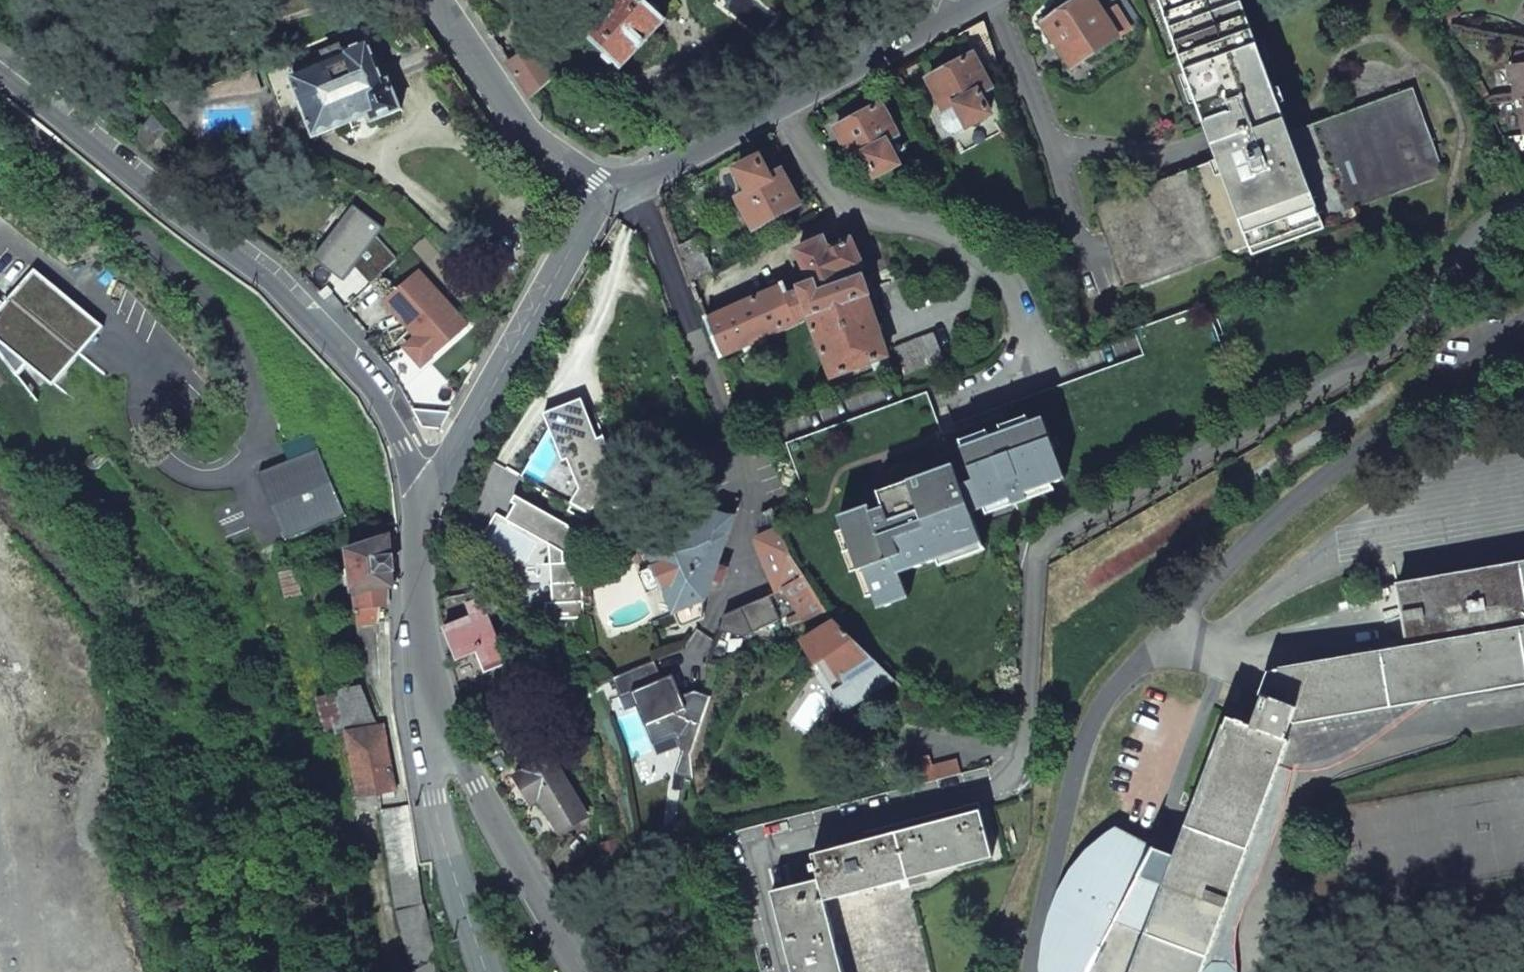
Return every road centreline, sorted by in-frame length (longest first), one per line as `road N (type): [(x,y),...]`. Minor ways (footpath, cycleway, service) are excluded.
road 1 (residential): [(1523,204),(1486,218),(1414,313),(1355,365),(1031,550),(1017,766),(1002,780),(742,849),(774,971)]
road 2 (trunk): [(1523,176),(838,971)]
road 3 (trunk): [(955,971),(1523,329)]
road 4 (residential): [(6,80),(263,276),(364,379),(429,490)]
road 5 (residential): [(973,0),(627,184)]
road 6 (residential): [(606,197),(429,490)]
road 7 (residential): [(627,184),(651,216),(757,487)]
road 8 (residential): [(446,728),(583,971)]
road 9 (residential): [(437,0),(462,53),(520,124),(606,197)]
road 10 (residential): [(486,971),(448,857),(431,754),(446,728)]
road 11 (residential): [(429,490),(415,532),(426,668),(446,728)]

